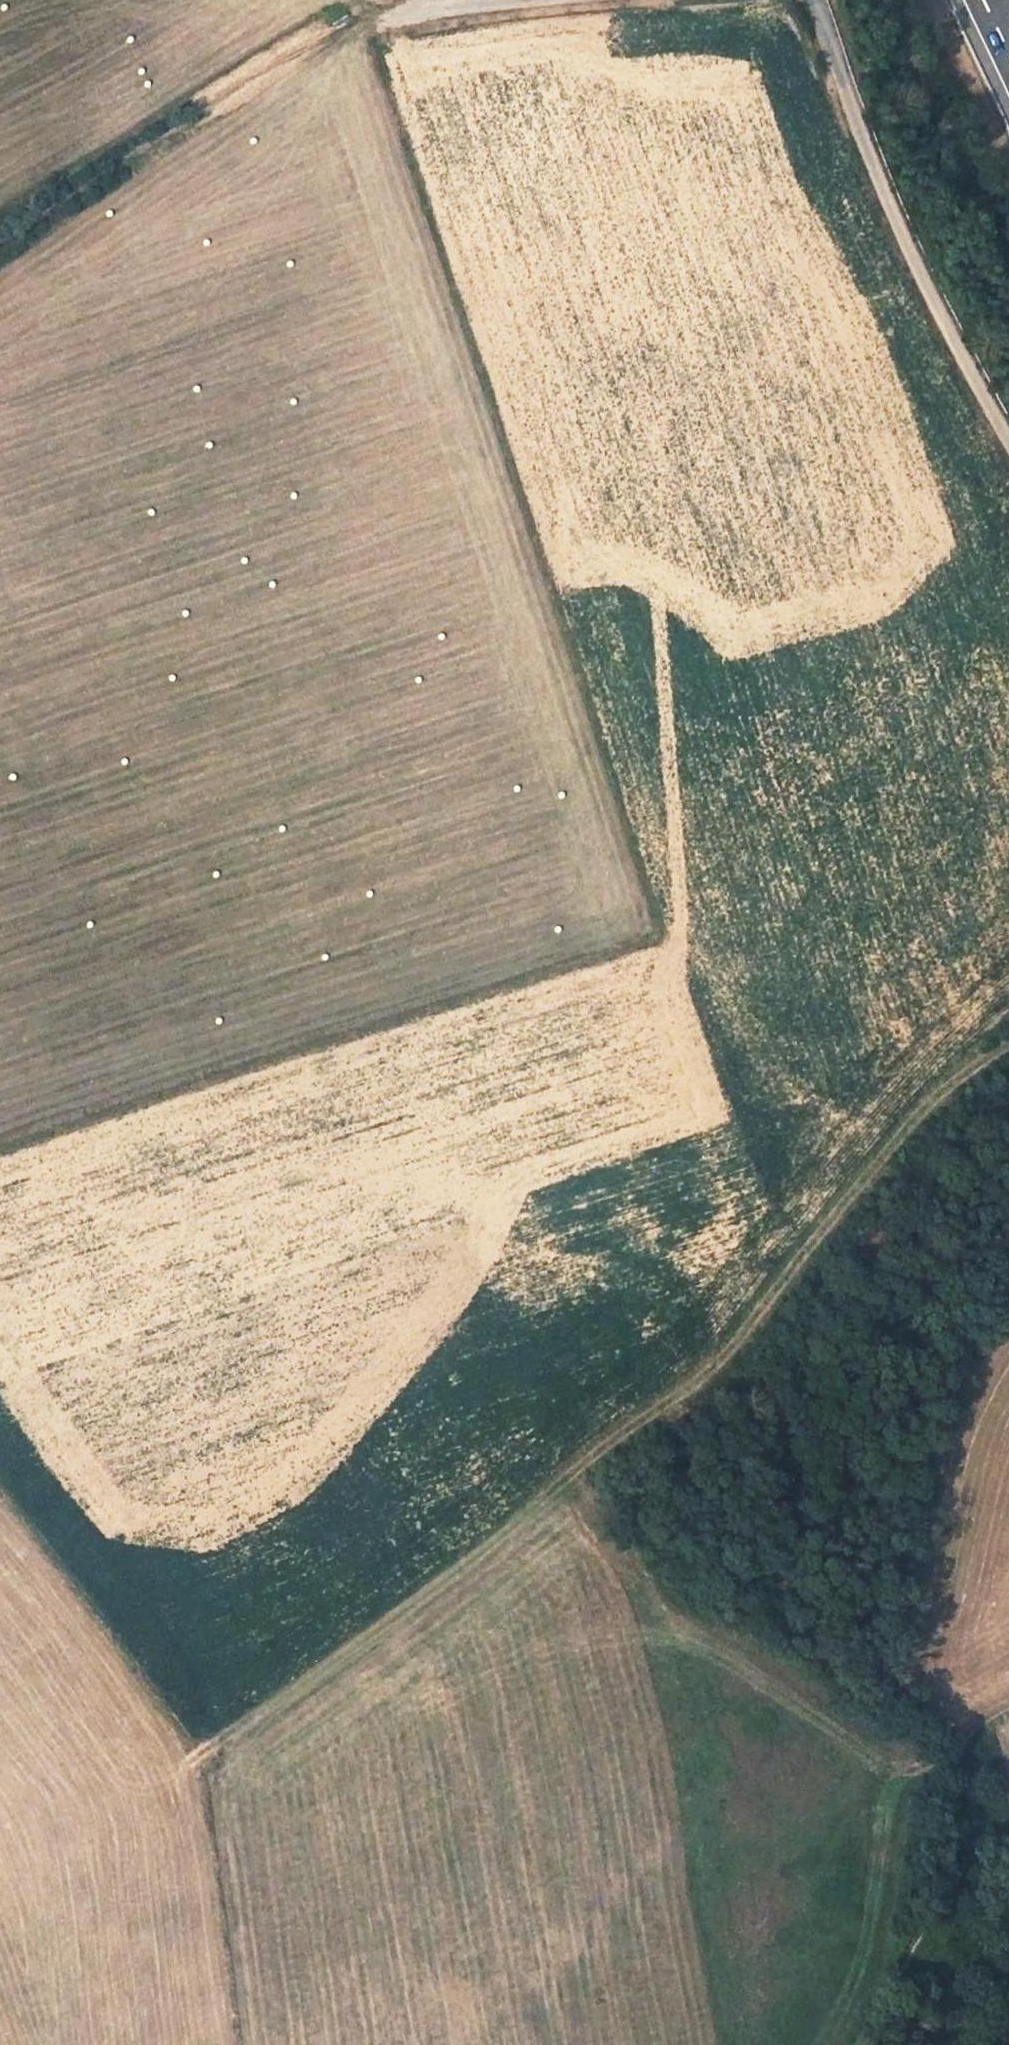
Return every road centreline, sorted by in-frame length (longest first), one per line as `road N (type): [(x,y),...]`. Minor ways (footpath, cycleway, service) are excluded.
road 1 (track): [(1008,1040),(967,1057),(717,1359),(442,1577),(288,1687),(224,1722),(197,1718),(171,1699),(54,1561),(0,1482)]
road 2 (unclassified): [(816,0),(886,200),(1008,443)]
road 3 (track): [(508,0),(364,22)]

